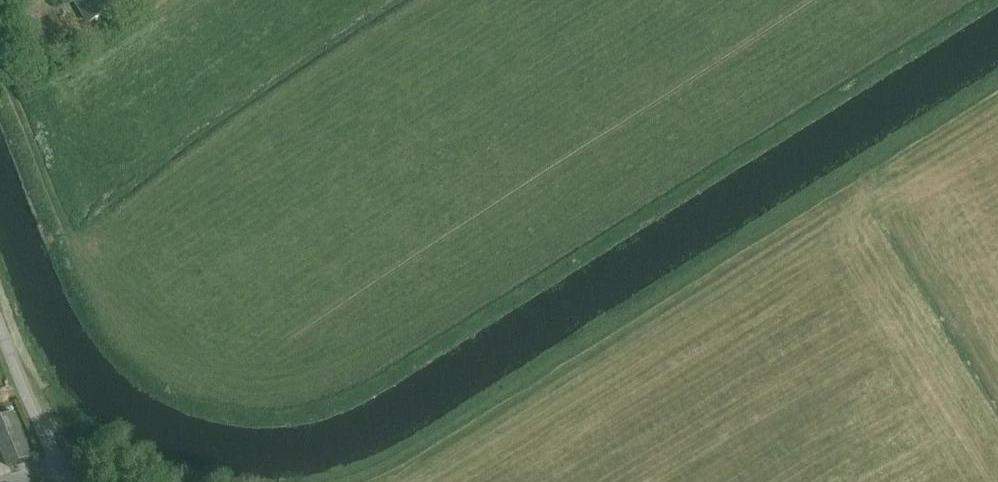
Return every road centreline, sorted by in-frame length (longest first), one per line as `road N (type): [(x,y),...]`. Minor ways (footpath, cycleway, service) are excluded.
road 1 (unclassified): [(68,481),(0,332)]

